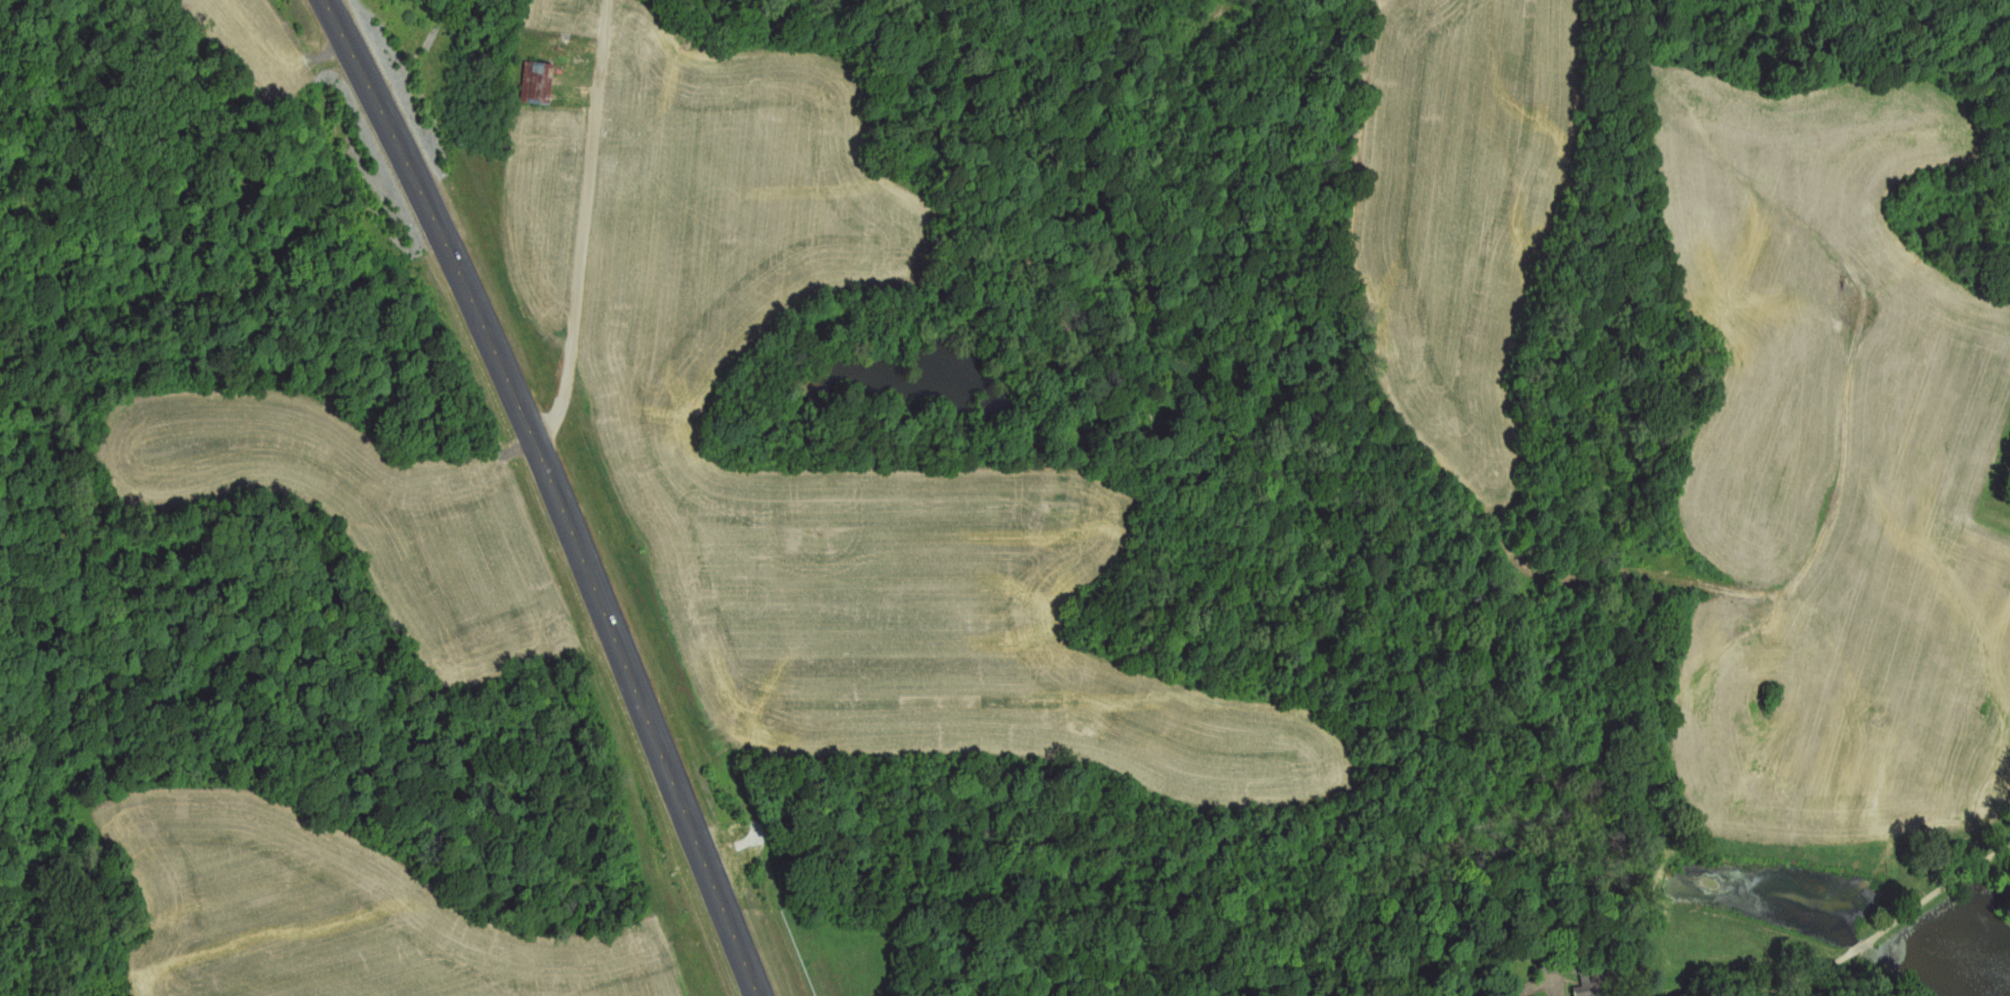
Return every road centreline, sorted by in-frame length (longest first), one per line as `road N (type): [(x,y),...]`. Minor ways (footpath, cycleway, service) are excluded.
road 1 (primary): [(763,995),(538,435),(331,0)]

